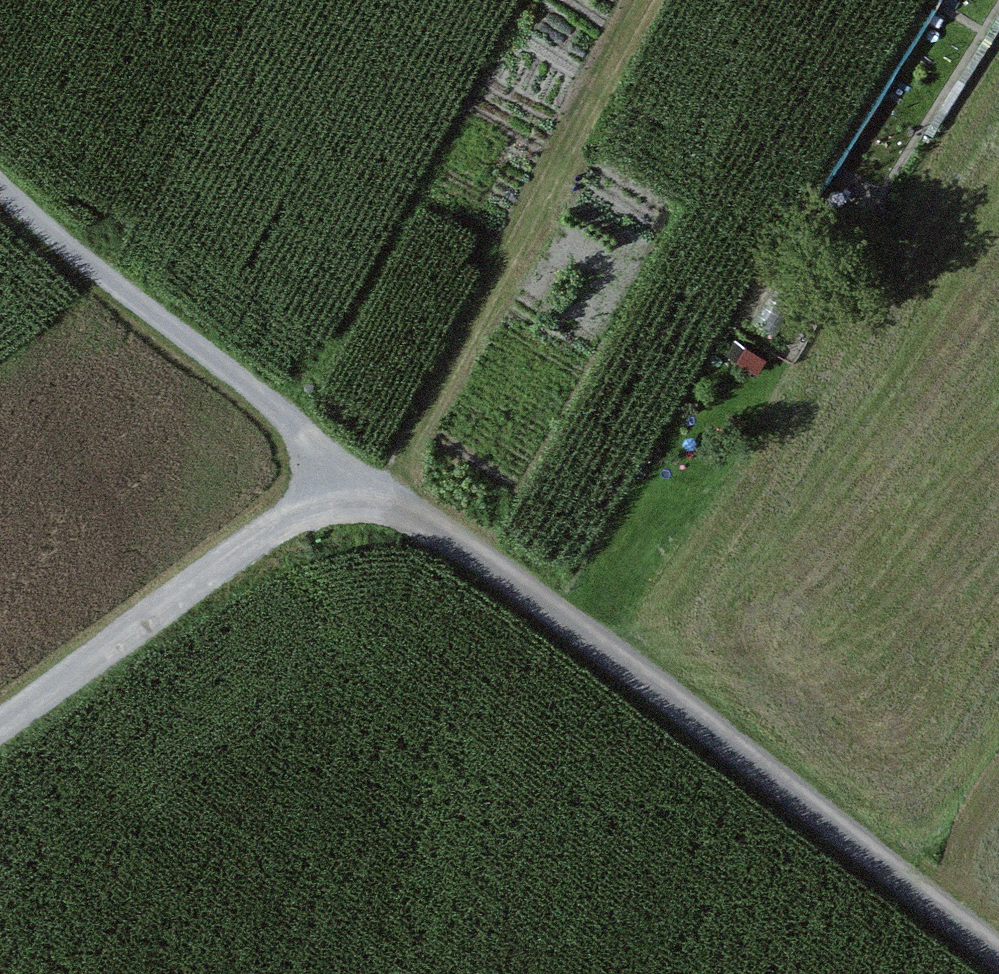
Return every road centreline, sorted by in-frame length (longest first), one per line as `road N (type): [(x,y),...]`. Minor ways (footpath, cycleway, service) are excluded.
road 1 (track): [(0,172),(35,211),(392,488),(641,664),(998,945)]
road 2 (track): [(659,0),(392,488)]
road 3 (track): [(0,728),(328,502),(392,488)]
road 4 (track): [(753,358),(579,620)]

